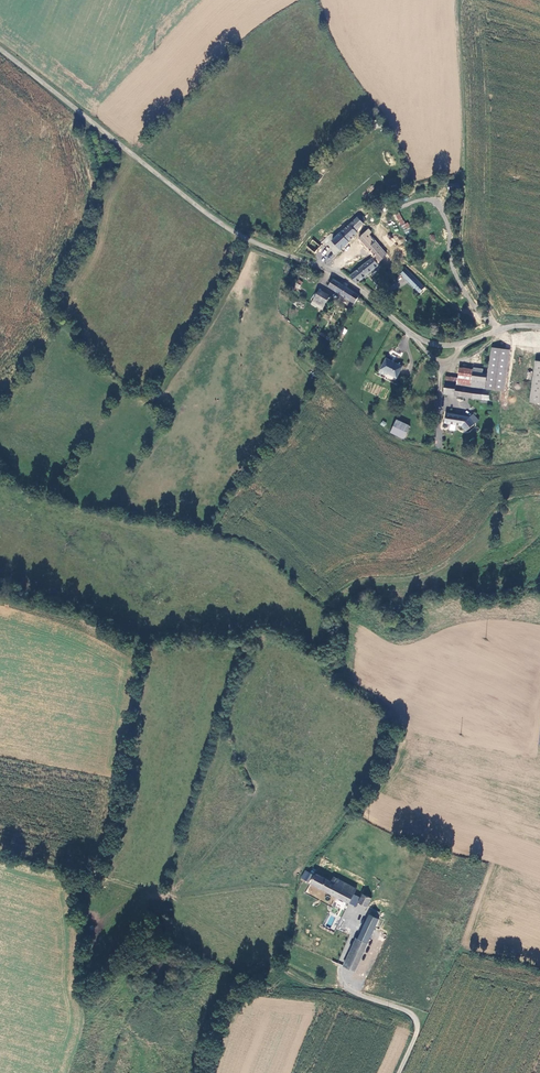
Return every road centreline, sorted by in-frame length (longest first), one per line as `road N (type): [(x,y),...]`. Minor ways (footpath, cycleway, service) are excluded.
road 1 (unclassified): [(0,49),(211,217),(349,281),(414,337),(446,346),(539,327)]
road 2 (track): [(499,330),(460,252),(465,151),(457,0)]
road 3 (unclassified): [(398,1072),(416,1023),(343,983),(353,918),(343,908)]

